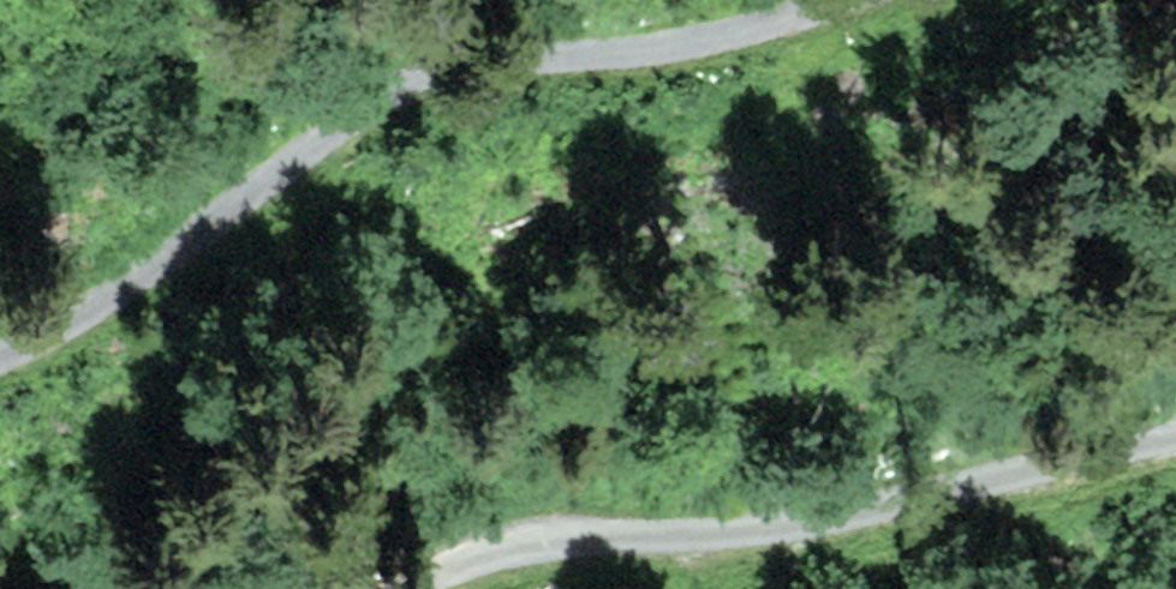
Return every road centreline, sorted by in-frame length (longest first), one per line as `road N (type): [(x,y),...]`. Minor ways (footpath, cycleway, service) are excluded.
road 1 (track): [(853,0),(614,64),(477,71),(365,110),(165,276),(92,325),(0,368)]
road 2 (track): [(1175,444),(788,545),(701,557),(493,560),(413,588)]

